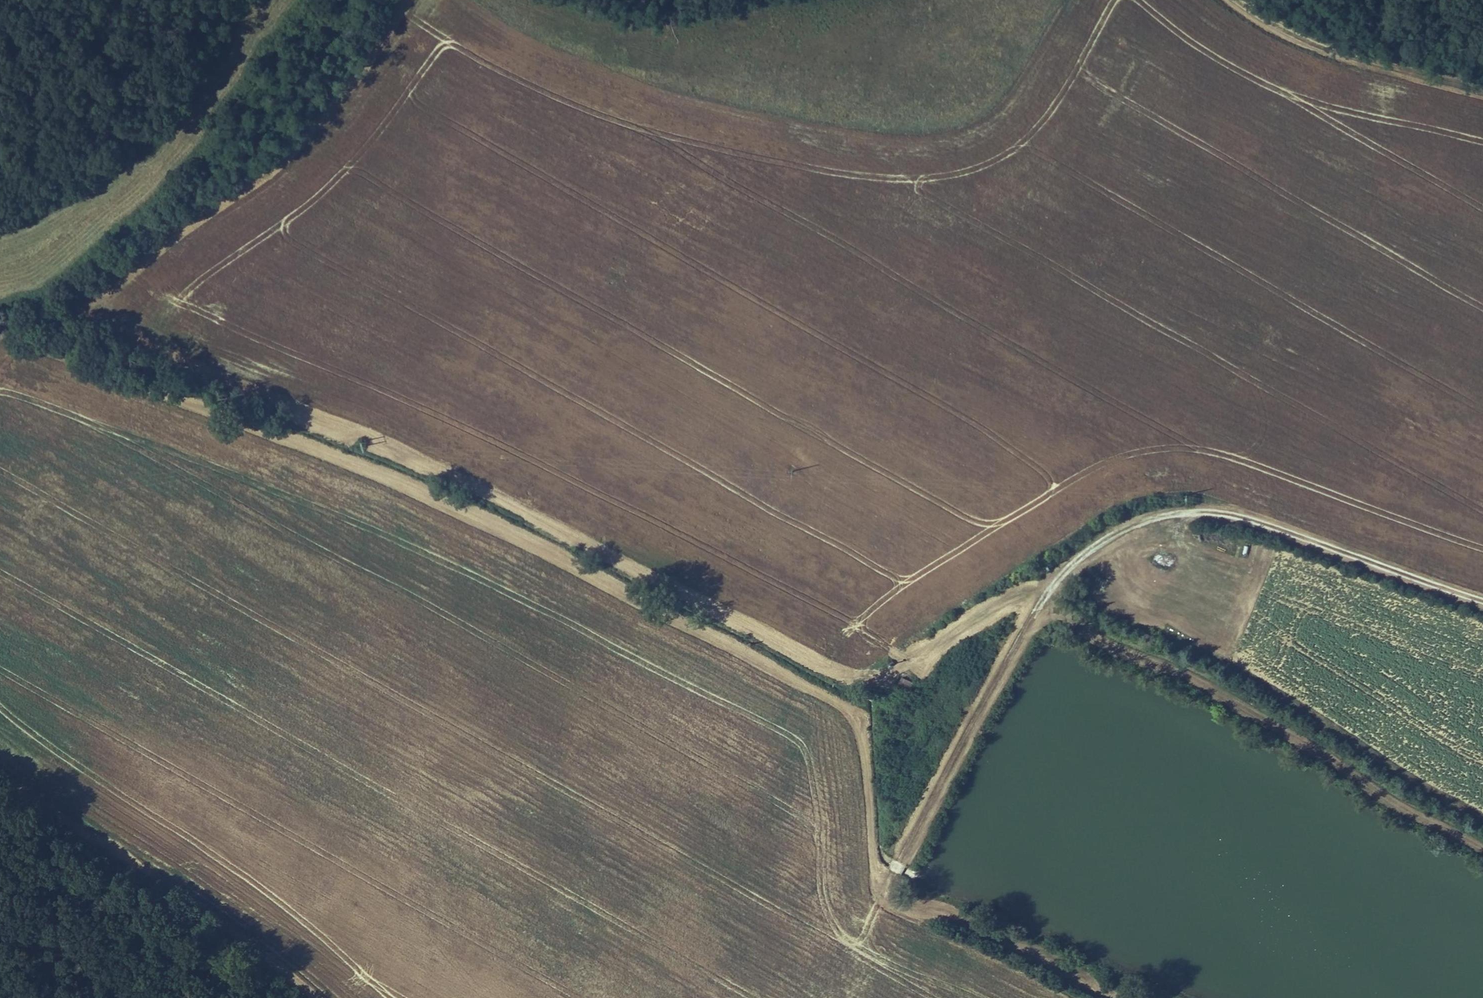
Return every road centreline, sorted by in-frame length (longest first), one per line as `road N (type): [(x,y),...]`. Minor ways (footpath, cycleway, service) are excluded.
road 1 (track): [(1482,603),(1232,516),(1173,515),(1116,535),(1066,572),(1025,629),(890,879),(890,904),(904,909)]
road 2 (track): [(1482,111),(1327,66),(1215,0)]
road 3 (track): [(913,672),(973,628),(1044,597)]

